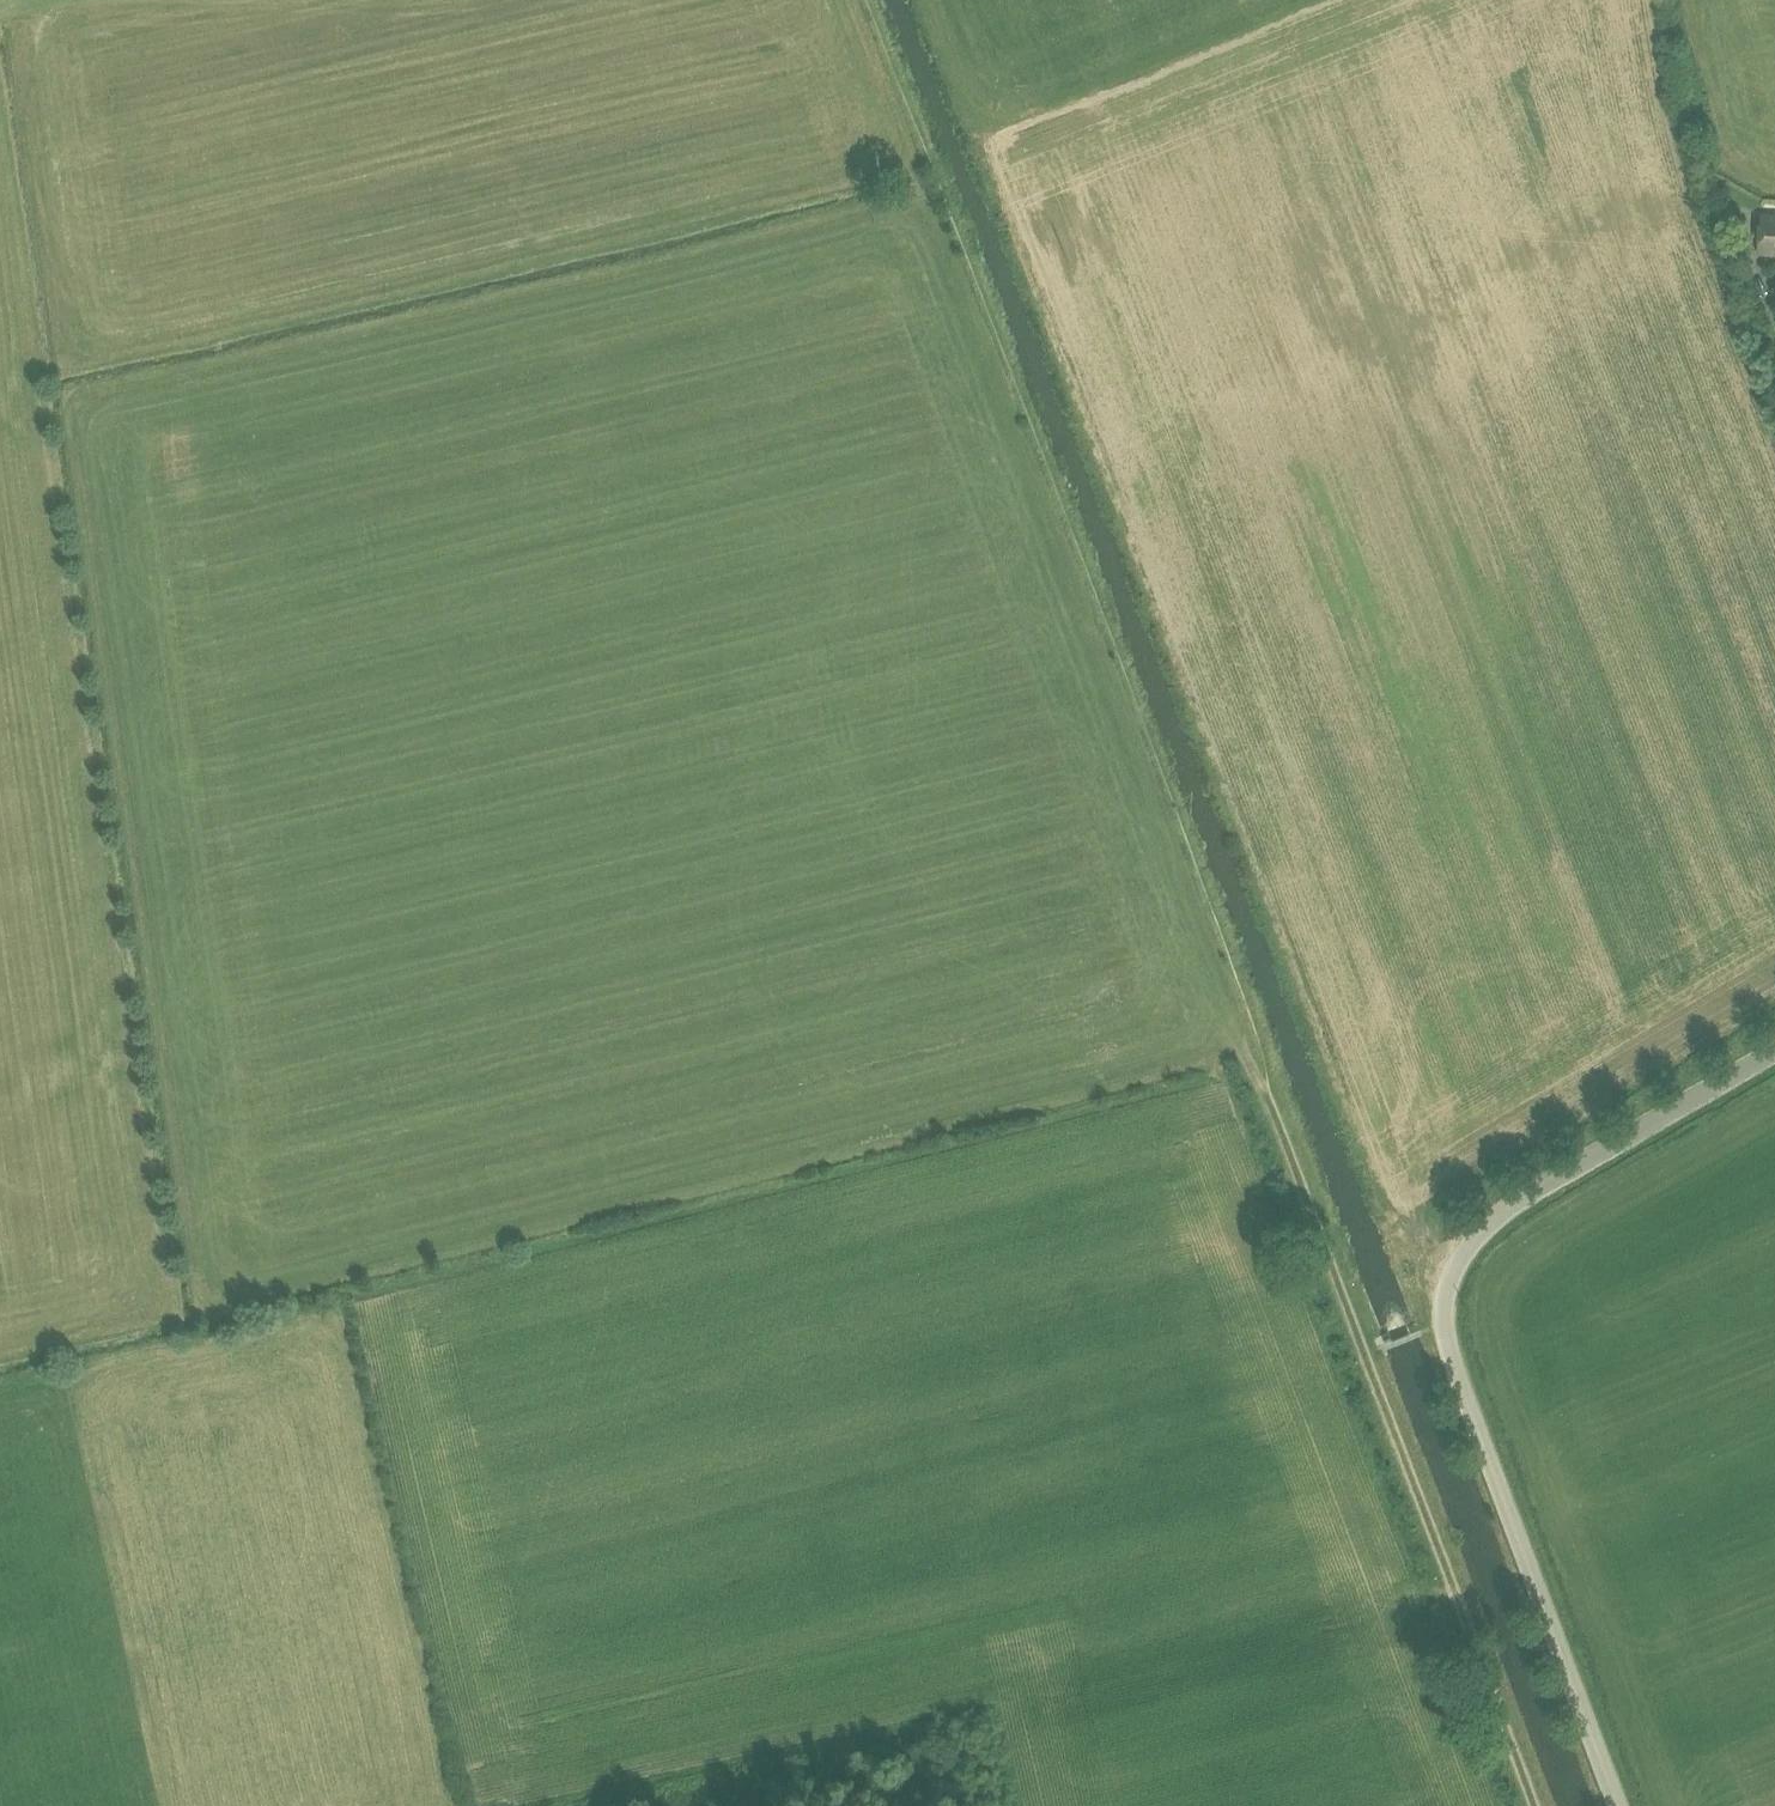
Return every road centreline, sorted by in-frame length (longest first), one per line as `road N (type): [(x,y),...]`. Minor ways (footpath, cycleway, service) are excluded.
road 1 (unclassified): [(1617,1805),(1449,1353),(1446,1294),(1469,1244),(1513,1204),(1774,1051)]
road 2 (track): [(1536,1805),(1266,1083)]

